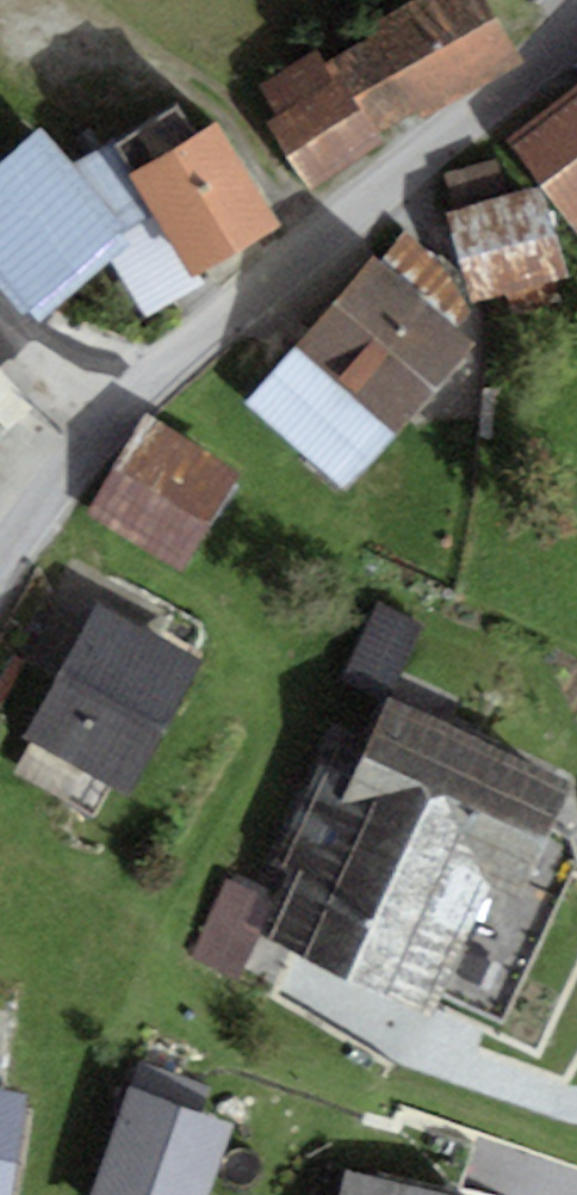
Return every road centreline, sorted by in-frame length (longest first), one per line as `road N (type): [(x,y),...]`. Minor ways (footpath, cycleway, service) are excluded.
road 1 (residential): [(117,415),(576,29)]
road 2 (residential): [(0,558),(117,415)]
road 3 (residential): [(117,415),(0,305)]

